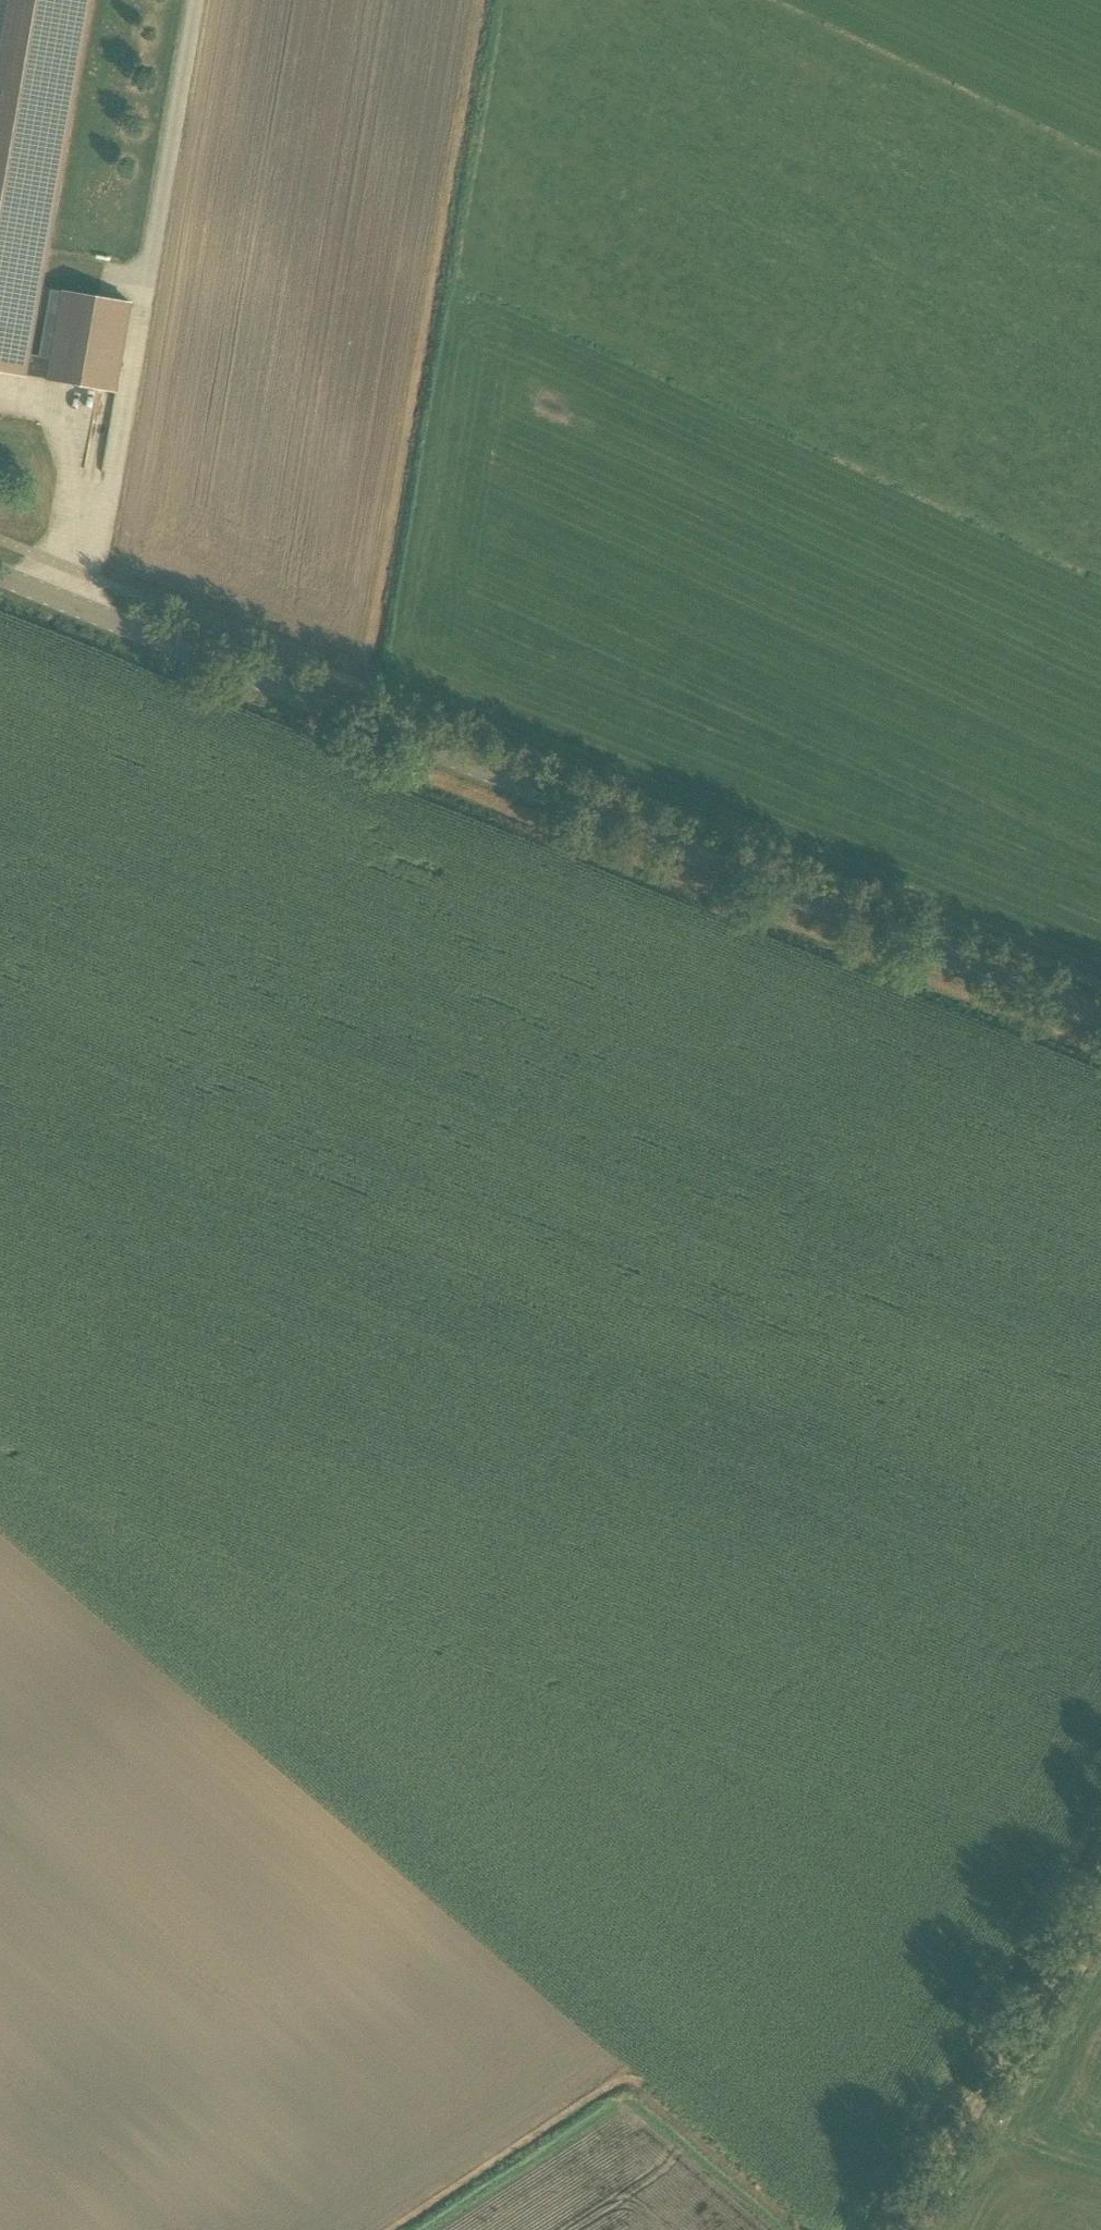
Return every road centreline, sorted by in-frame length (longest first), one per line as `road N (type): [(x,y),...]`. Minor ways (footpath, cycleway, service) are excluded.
road 1 (tertiary): [(1100,1017),(234,672),(0,568)]
road 2 (track): [(1100,1868),(879,2229)]

